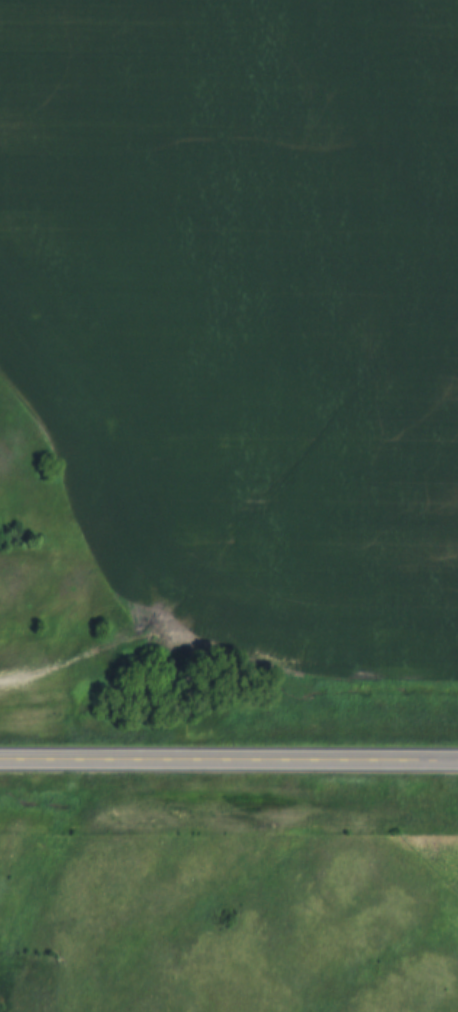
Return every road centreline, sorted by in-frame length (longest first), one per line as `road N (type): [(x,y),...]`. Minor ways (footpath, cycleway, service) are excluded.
road 1 (primary): [(0,759),(457,757)]

